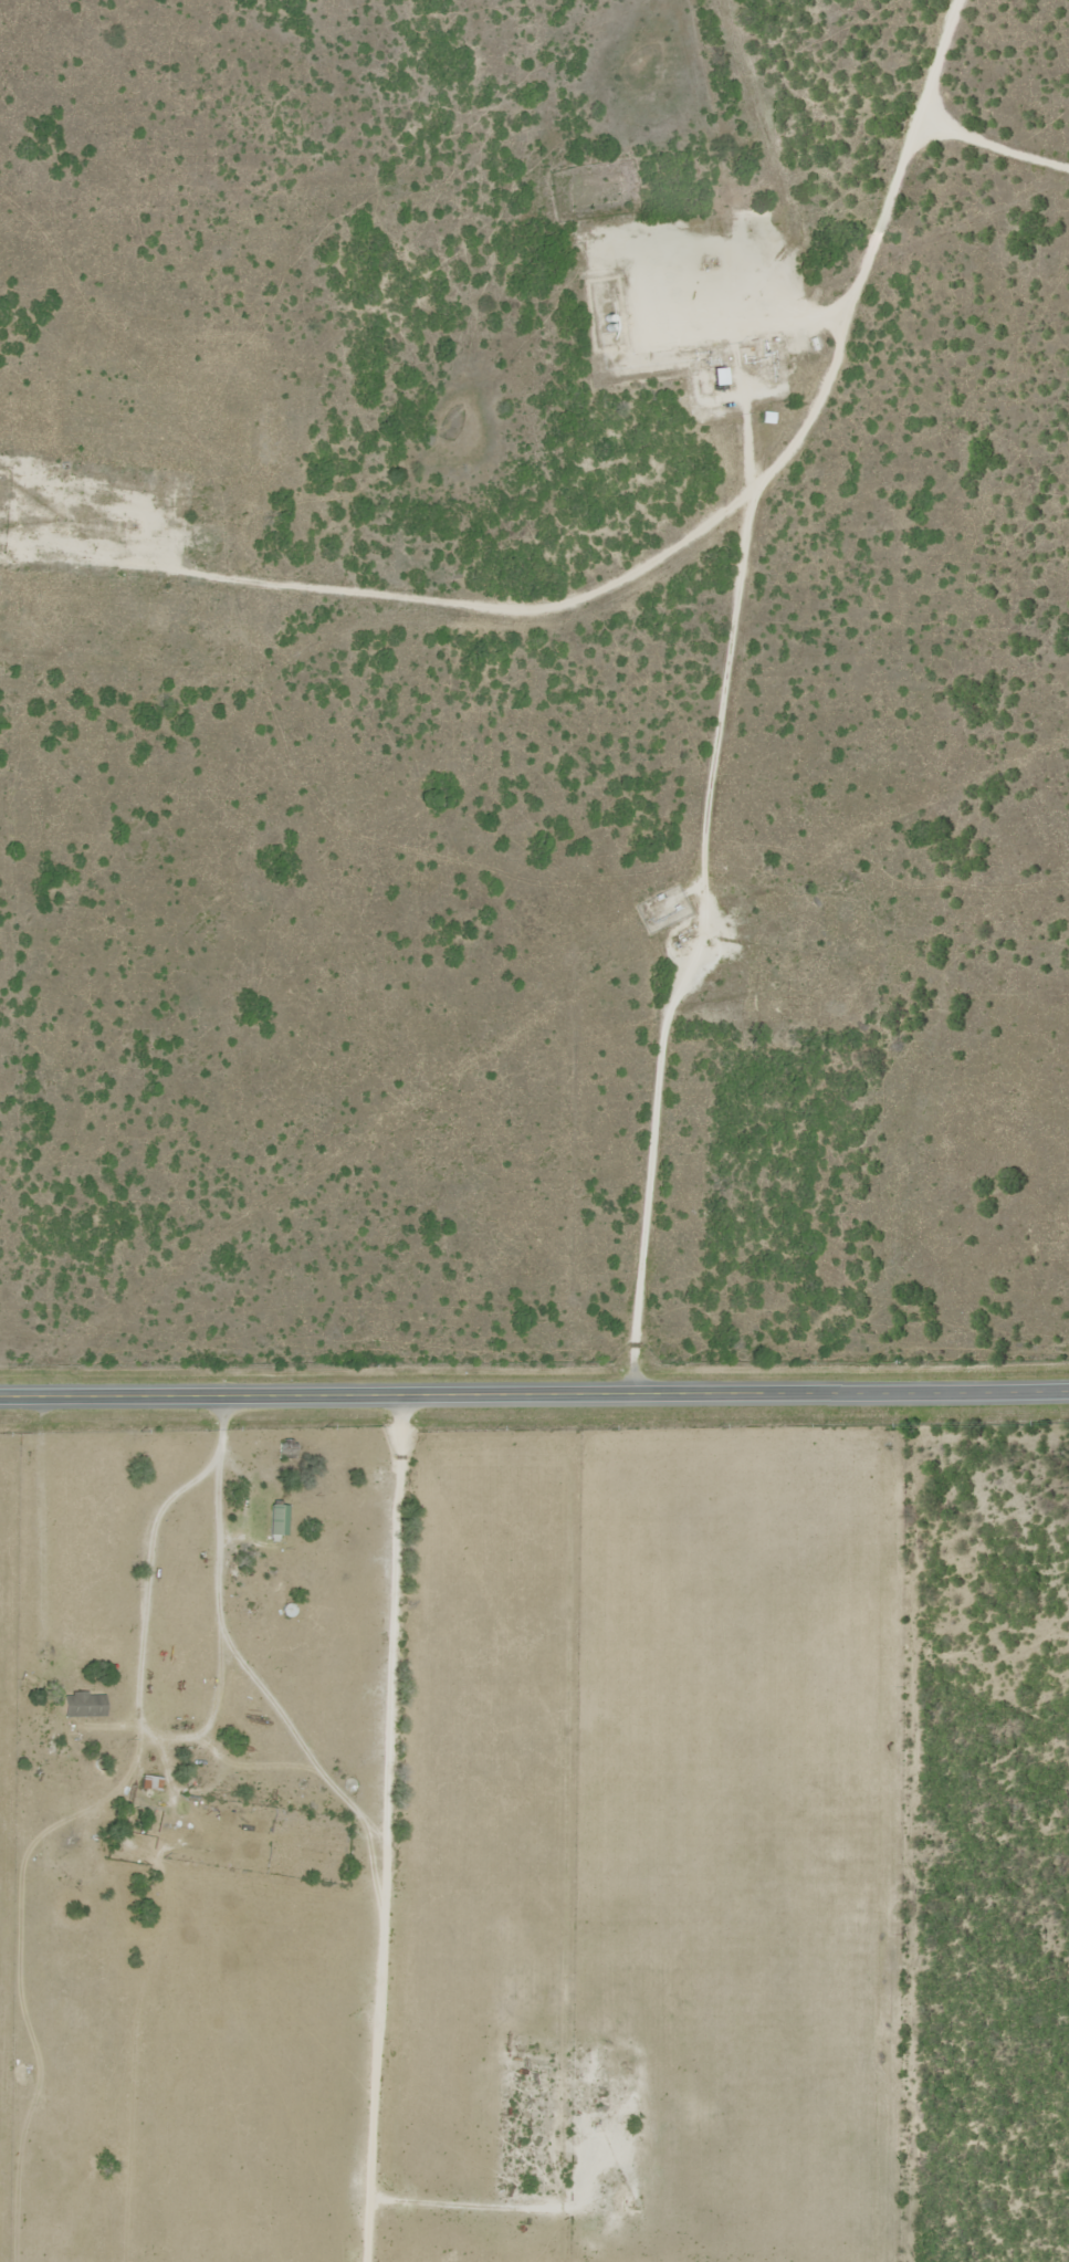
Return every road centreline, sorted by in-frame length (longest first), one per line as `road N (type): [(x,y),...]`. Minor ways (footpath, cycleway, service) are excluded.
road 1 (secondary): [(1068,1398),(382,1410),(0,1398)]
road 2 (residential): [(348,2261),(382,1410)]
road 3 (residential): [(233,1400),(228,1456),(176,1519),(161,1550),(147,1623),(146,1739)]

